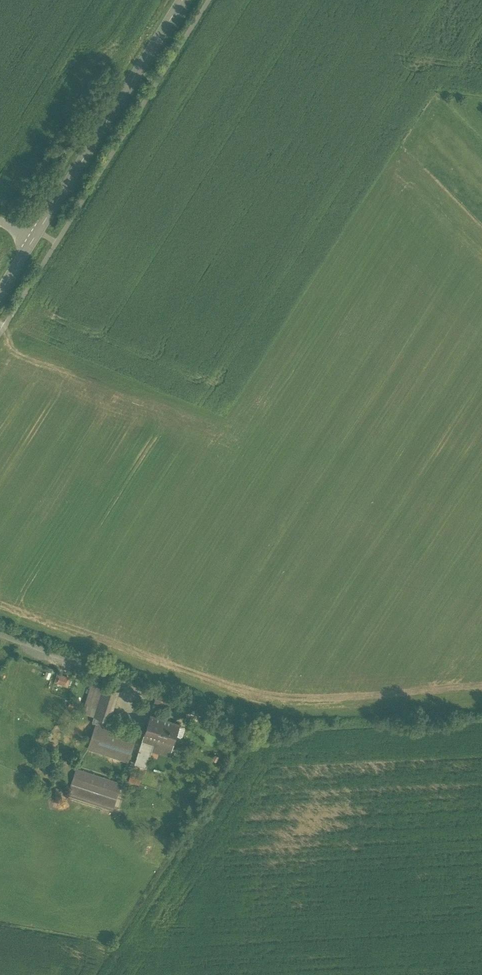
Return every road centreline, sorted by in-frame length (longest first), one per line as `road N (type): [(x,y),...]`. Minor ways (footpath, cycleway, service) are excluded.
road 1 (tertiary): [(182,0),(34,237)]

